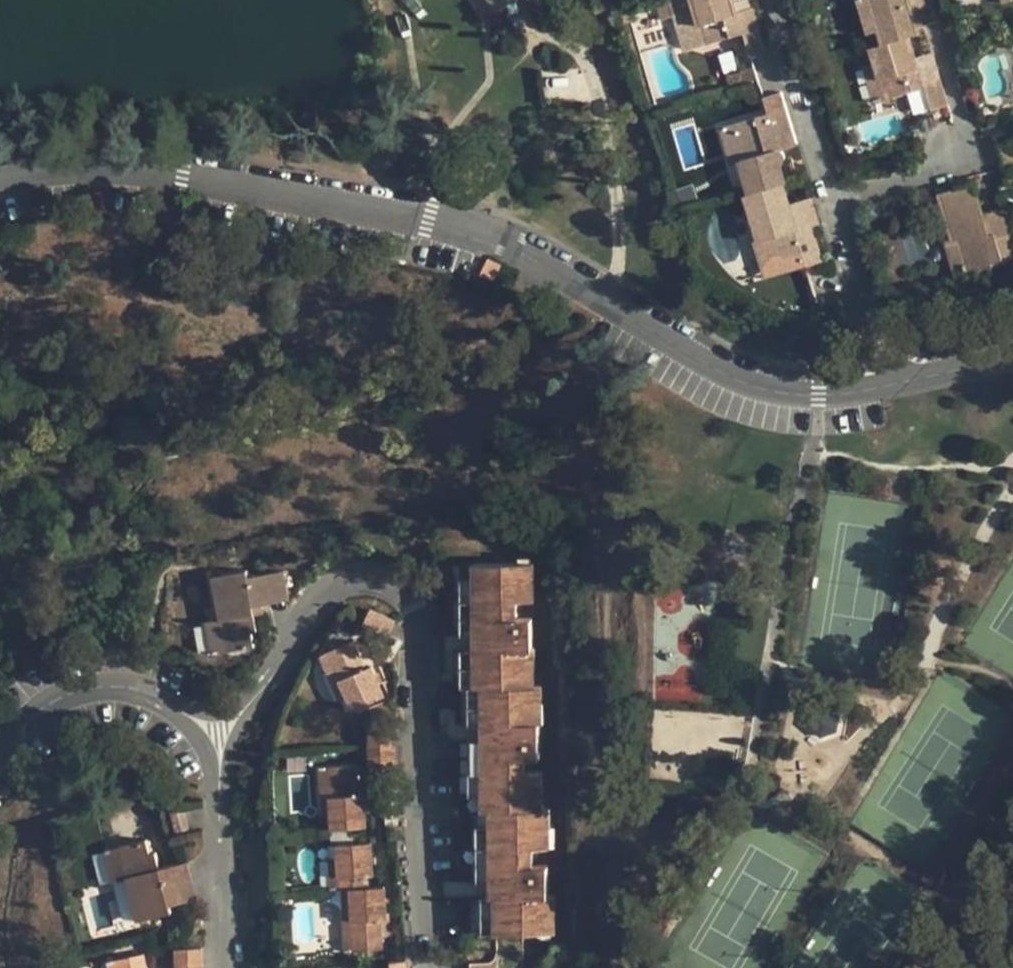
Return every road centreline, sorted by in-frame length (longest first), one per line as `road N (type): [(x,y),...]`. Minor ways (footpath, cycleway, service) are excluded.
road 1 (residential): [(879,378),(818,387),(743,375),(513,243),(417,214),(229,176),(0,169)]
road 2 (residential): [(227,734),(255,722),(315,644),(336,594),(370,583),(409,601),(425,621),(419,682),(437,967)]
road 3 (residential): [(0,774),(71,699),(123,693),(165,701),(204,735),(227,734)]
road 4 (residential): [(829,191),(974,149),(943,35)]
road 5 (residential): [(771,0),(829,191)]
road 6 (residential): [(829,191),(879,378)]
road 7 (residential): [(1012,350),(879,378)]
road 8 (residential): [(228,864),(227,734)]

